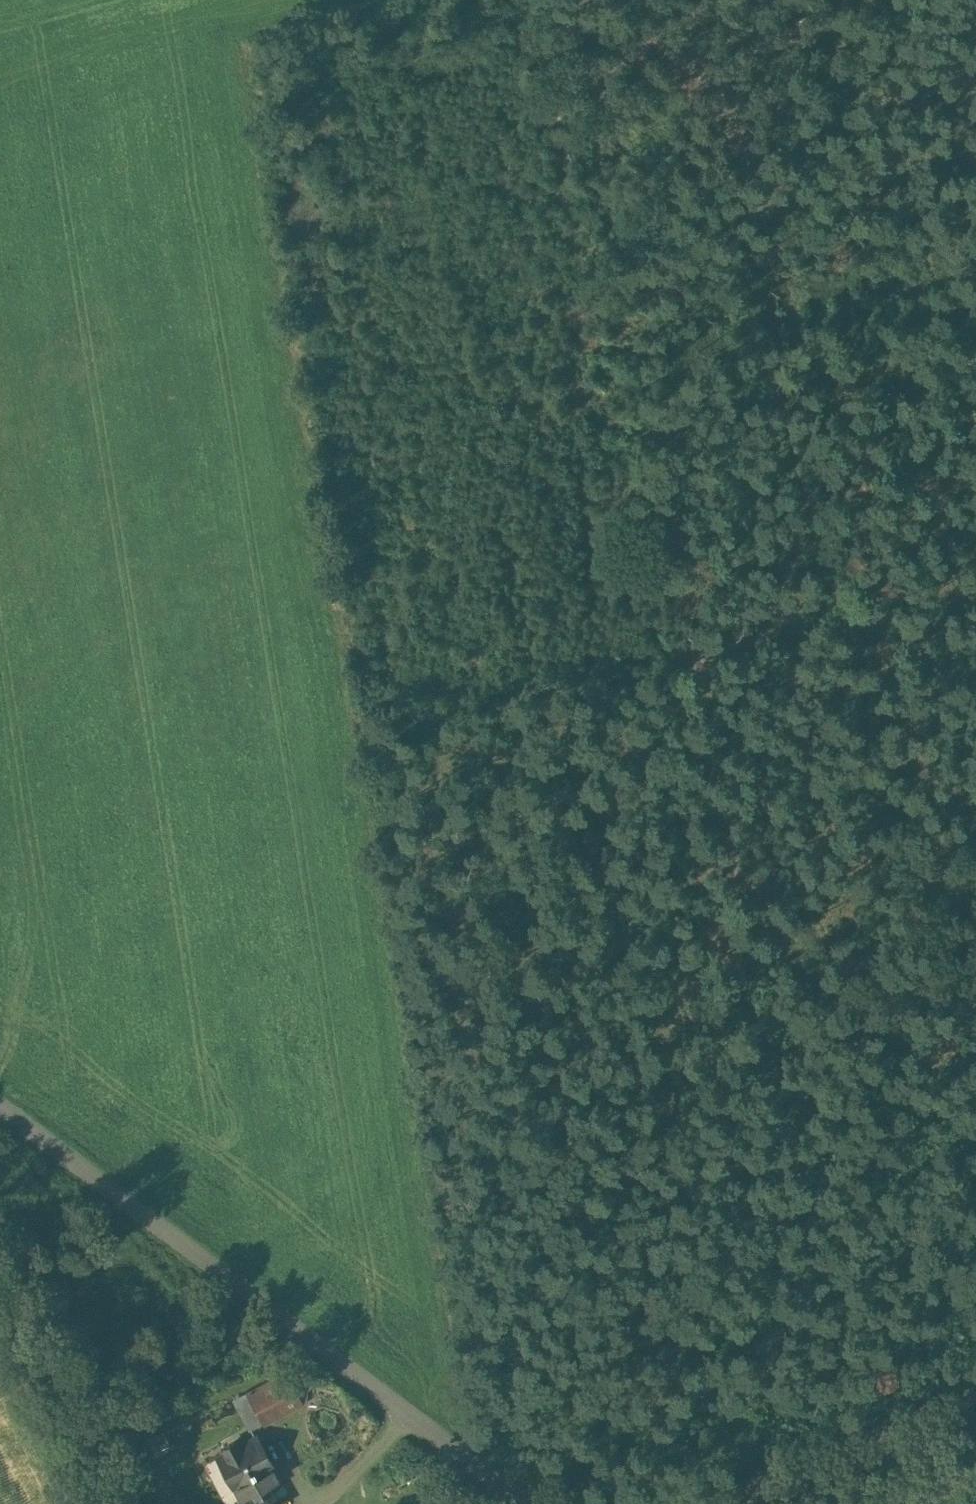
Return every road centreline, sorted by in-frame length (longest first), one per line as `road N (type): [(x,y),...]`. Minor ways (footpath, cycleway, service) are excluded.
road 1 (unclassified): [(532,1503),(0,1104)]
road 2 (unclassified): [(0,1255),(134,1503)]
road 3 (unclassified): [(975,1398),(735,1503)]

